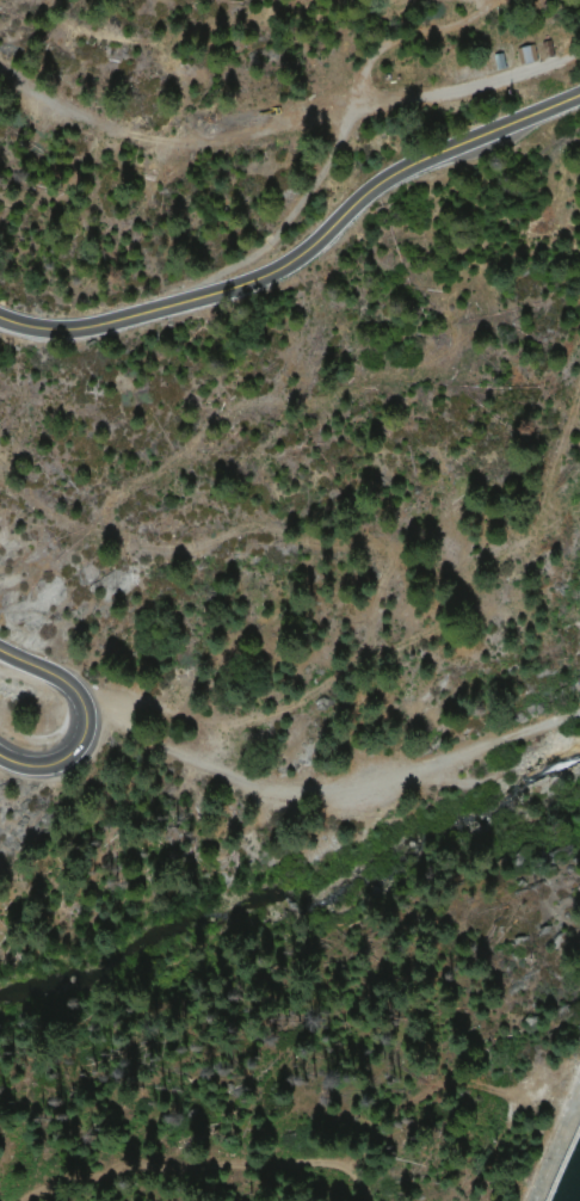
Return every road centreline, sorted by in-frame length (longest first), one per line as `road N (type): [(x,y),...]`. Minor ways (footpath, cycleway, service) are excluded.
road 1 (secondary): [(0,317),(58,329),(258,278),(380,180),(579,93)]
road 2 (track): [(74,697),(187,757),(249,777),(325,788),(376,780),(567,697)]
road 3 (track): [(579,55),(438,96),(362,103),(343,122),(316,185),(259,253),(190,300)]
road 4 (track): [(362,103),(191,130),(115,130),(64,85),(0,46)]
road 5 (secondary): [(0,756),(54,760),(81,725),(63,685),(0,654)]

